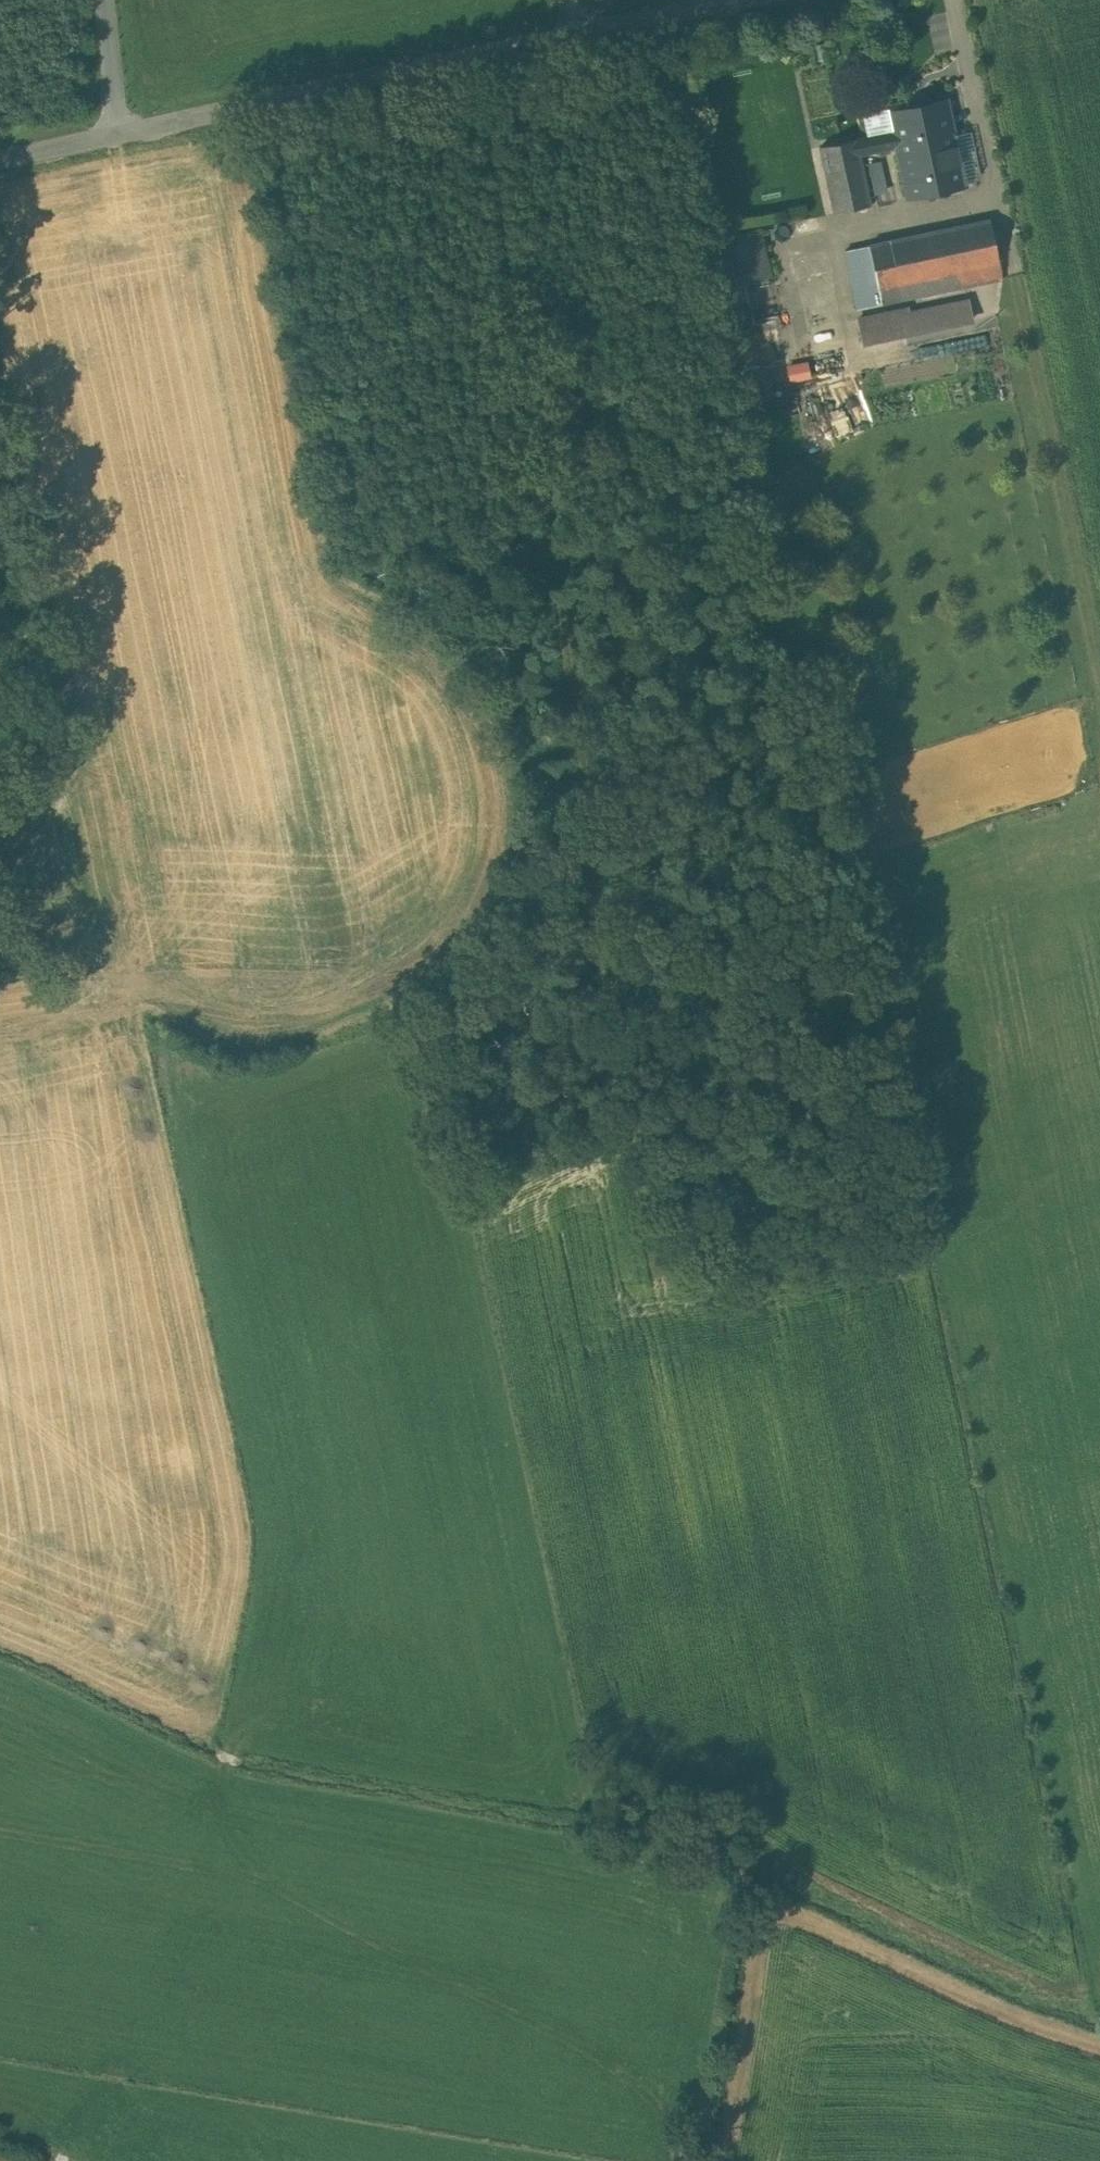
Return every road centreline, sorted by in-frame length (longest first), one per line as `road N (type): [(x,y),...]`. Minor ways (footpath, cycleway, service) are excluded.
road 1 (track): [(460,58),(485,151),(658,1224)]
road 2 (unclassified): [(731,0),(0,160)]

